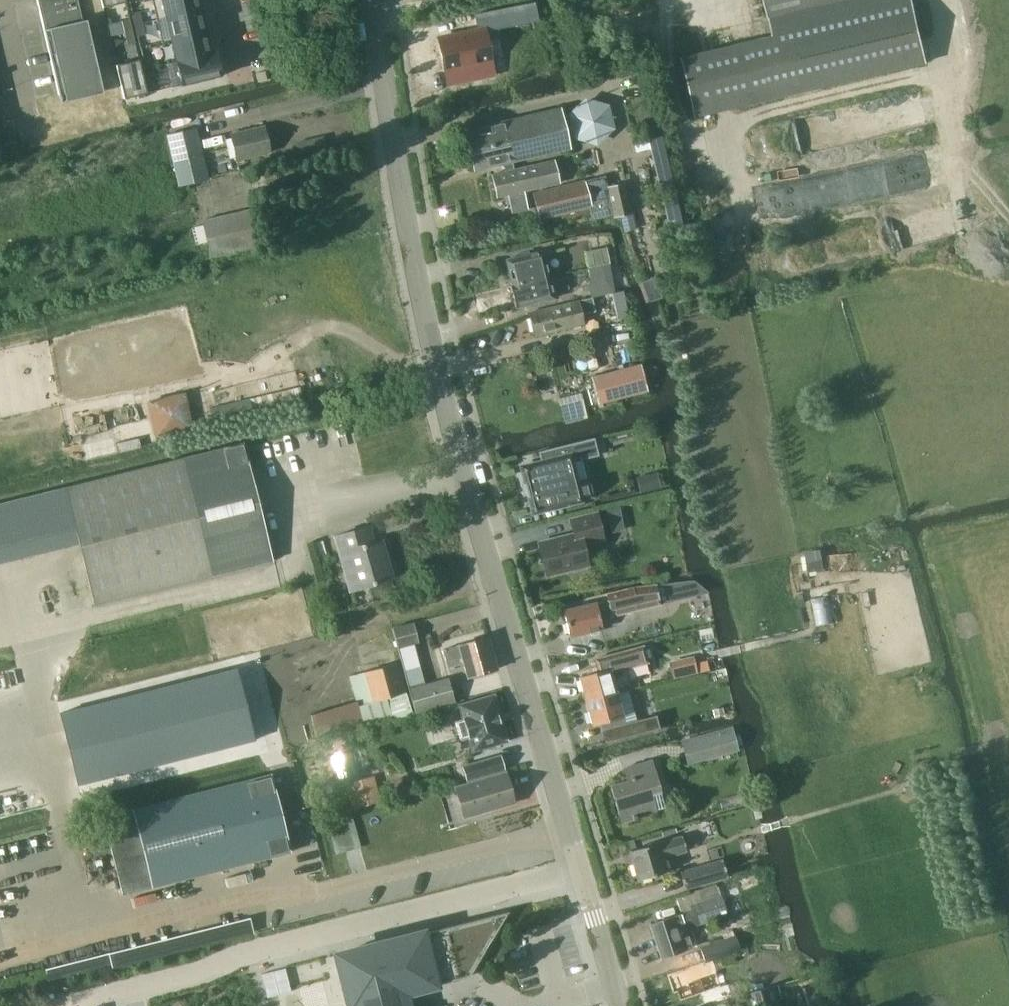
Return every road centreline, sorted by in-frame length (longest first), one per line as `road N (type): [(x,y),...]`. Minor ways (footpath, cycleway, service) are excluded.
road 1 (tertiary): [(574,871),(427,329),(364,0)]
road 2 (residential): [(574,871),(77,1005)]
road 3 (track): [(1008,218),(952,155),(940,0)]
road 4 (tertiary): [(614,1005),(574,871)]

